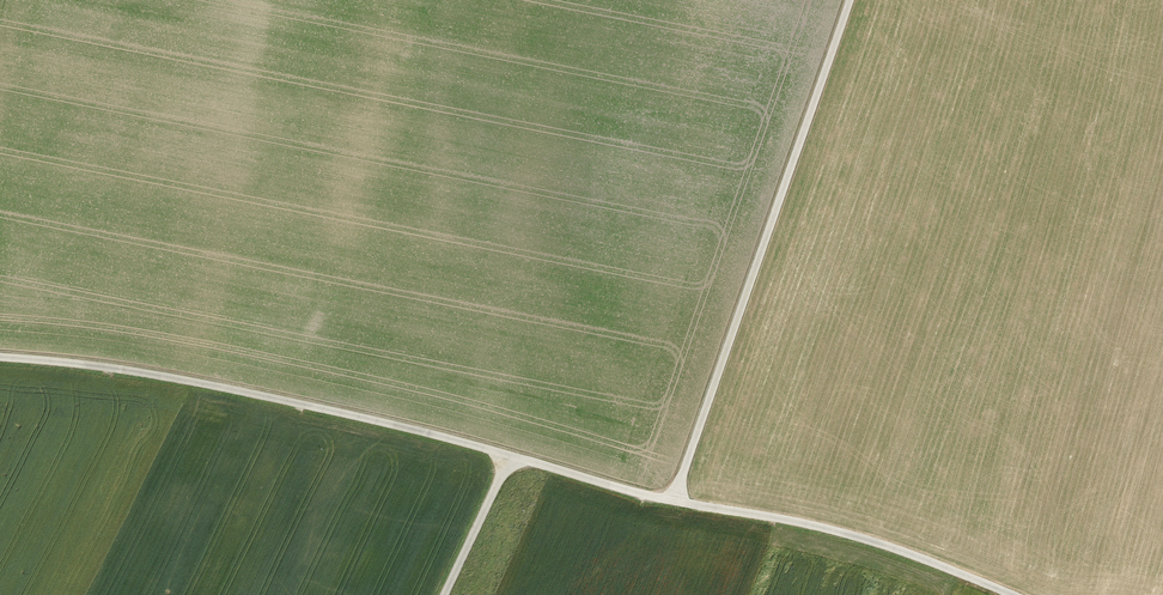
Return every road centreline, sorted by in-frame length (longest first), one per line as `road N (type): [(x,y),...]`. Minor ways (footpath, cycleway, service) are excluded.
road 1 (track): [(1011,594),(919,555),(818,526),(673,501),(418,430),(223,388),(0,357)]
road 2 (track): [(847,0),(673,501)]
road 3 (track): [(443,594),(509,456)]

